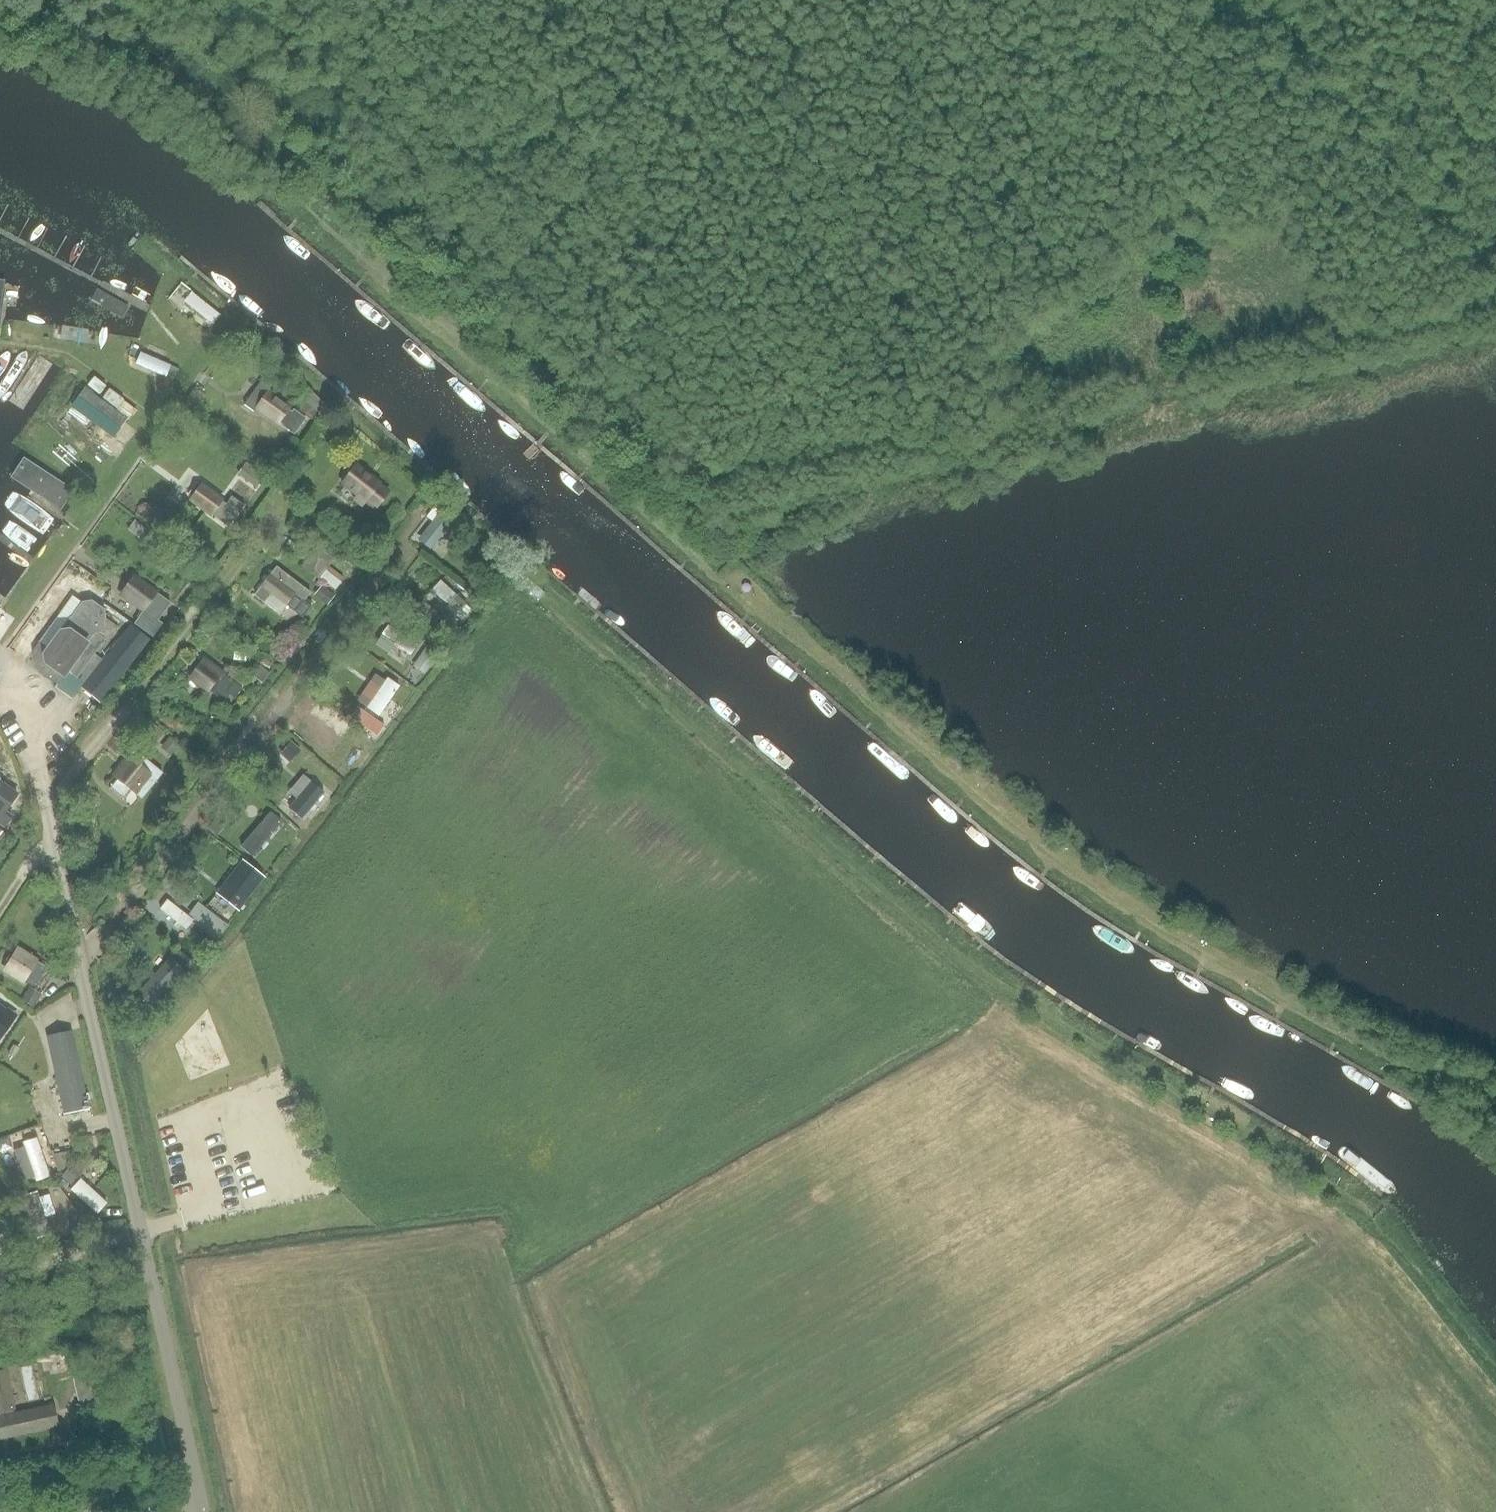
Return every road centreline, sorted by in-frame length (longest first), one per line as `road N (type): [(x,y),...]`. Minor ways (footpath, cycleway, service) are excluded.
road 1 (unclassified): [(204,1511),(81,956)]

